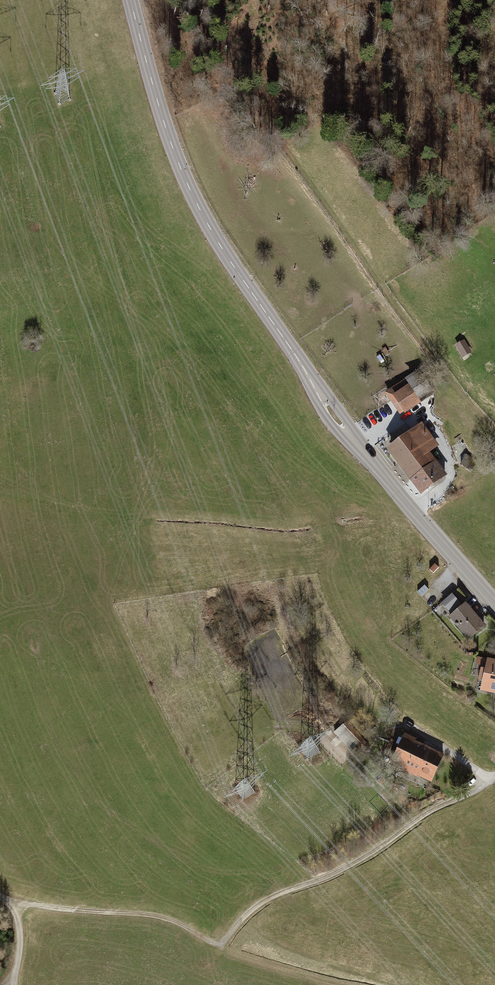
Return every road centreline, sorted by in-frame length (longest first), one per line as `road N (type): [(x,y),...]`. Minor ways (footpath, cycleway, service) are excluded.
road 1 (tertiary): [(130,0),(164,124),(223,251),(337,420),(494,606)]
road 2 (track): [(468,796),(345,868),(265,903),(220,945)]
road 3 (track): [(12,903),(146,914),(220,945)]
road 4 (track): [(494,152),(441,59),(445,18),(463,0)]
road 5 (track): [(220,945),(337,984)]

